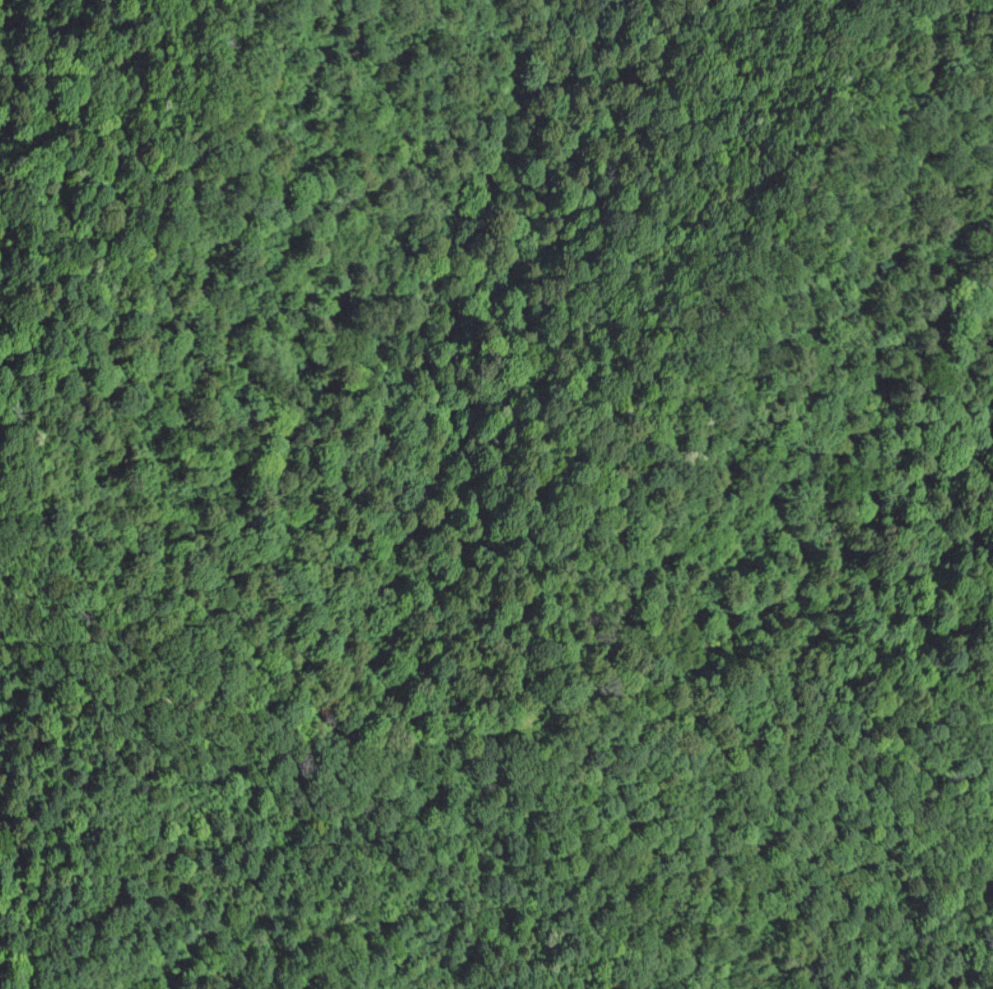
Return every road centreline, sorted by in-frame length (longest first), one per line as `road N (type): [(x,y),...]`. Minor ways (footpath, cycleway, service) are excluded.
road 1 (track): [(28,988),(26,904),(0,806)]
road 2 (track): [(237,988),(182,962),(155,964),(118,988)]

